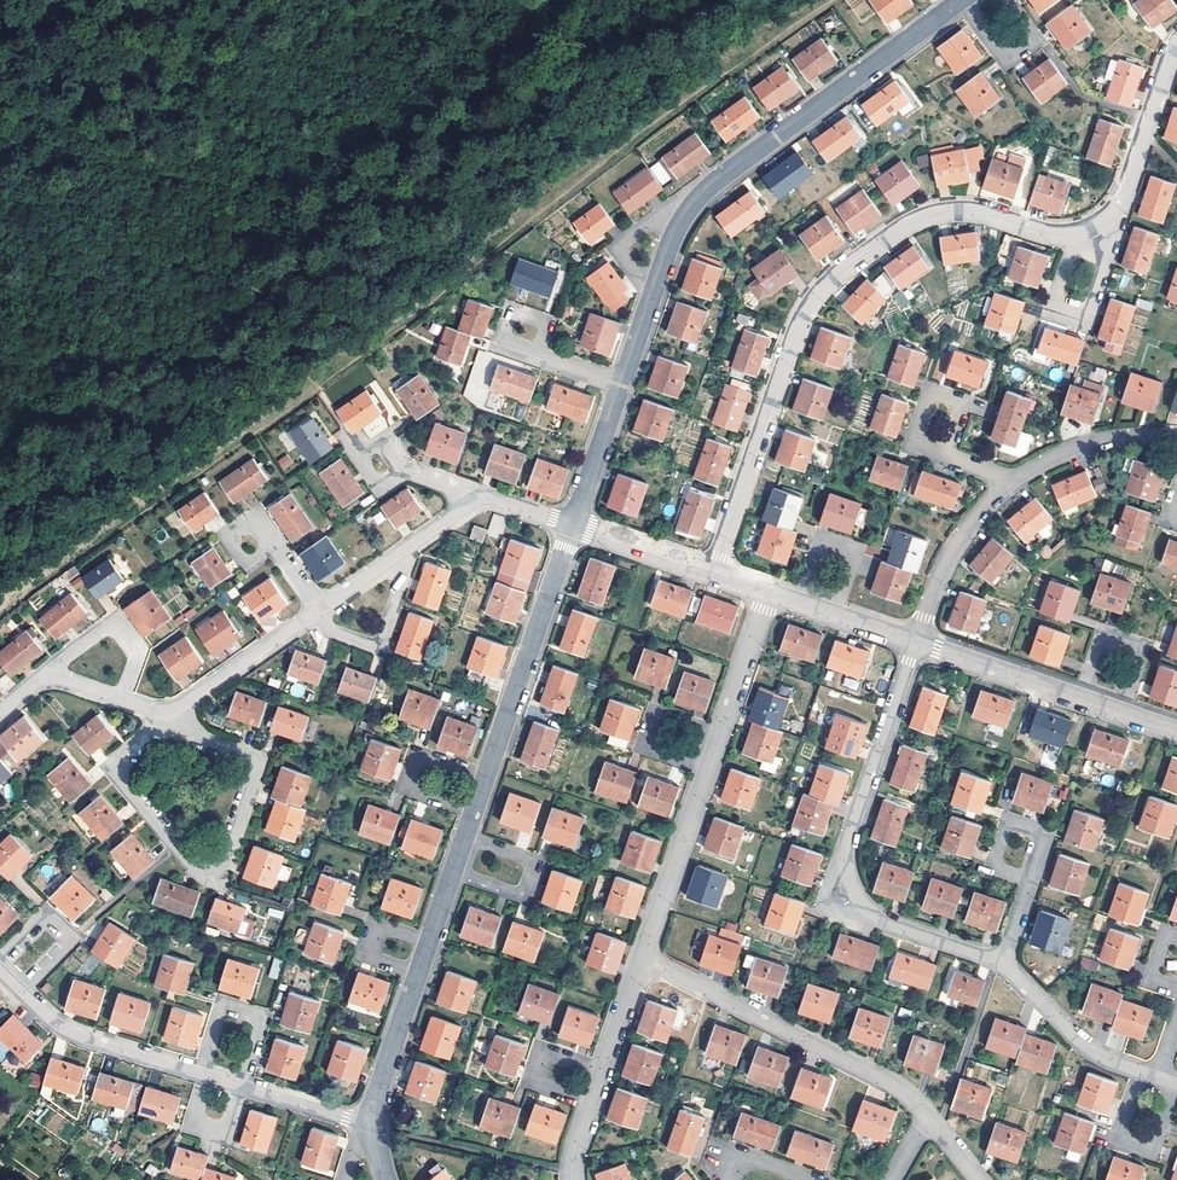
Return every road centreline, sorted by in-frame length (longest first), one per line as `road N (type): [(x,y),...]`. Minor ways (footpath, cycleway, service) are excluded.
road 1 (residential): [(1176,43),(1124,194),(1095,225),(1056,234),(974,211),(934,213),(824,287),(796,329),(713,572)]
road 2 (residential): [(572,524),(379,1089),(376,1127)]
road 3 (residential): [(960,0),(696,199),(666,251),(621,382)]
road 4 (residential): [(916,642),(852,824),(848,877),(862,903),(886,924),(1004,964)]
road 5 (residential): [(171,729),(126,756),(121,774),(194,865),(215,873),(229,859),(258,760),(183,730)]
road 6 (residential): [(0,971),(80,1038),(376,1127)]
road 7 (residential): [(769,591),(643,958)]
road 8 (residential): [(643,958),(888,1083),(927,1117)]
road 9 (residential): [(916,642),(1176,731)]
road 10 (residential): [(643,958),(576,1149),(574,1179)]
road 11 (residential): [(1004,964),(1088,1048),(1157,1079)]
road 12 (residential): [(916,642),(947,556),(1010,480)]
road 13 (residential): [(473,500),(319,608)]
road 14 (residential): [(319,608),(167,710)]
road 15 (residential): [(167,710),(53,677),(0,710)]
road 16 (residential): [(1010,480),(1094,441),(1176,436)]
road 17 (residential): [(769,591),(916,642)]
road 18 (residential): [(621,382),(572,524)]
road 19 (residential): [(572,524),(713,572)]
road 20 (residential): [(1032,873),(1043,838),(1010,824),(995,860),(1027,874)]
road 21 (residential): [(945,449),(923,445),(918,434),(934,396),(954,399),(962,410),(951,445)]

